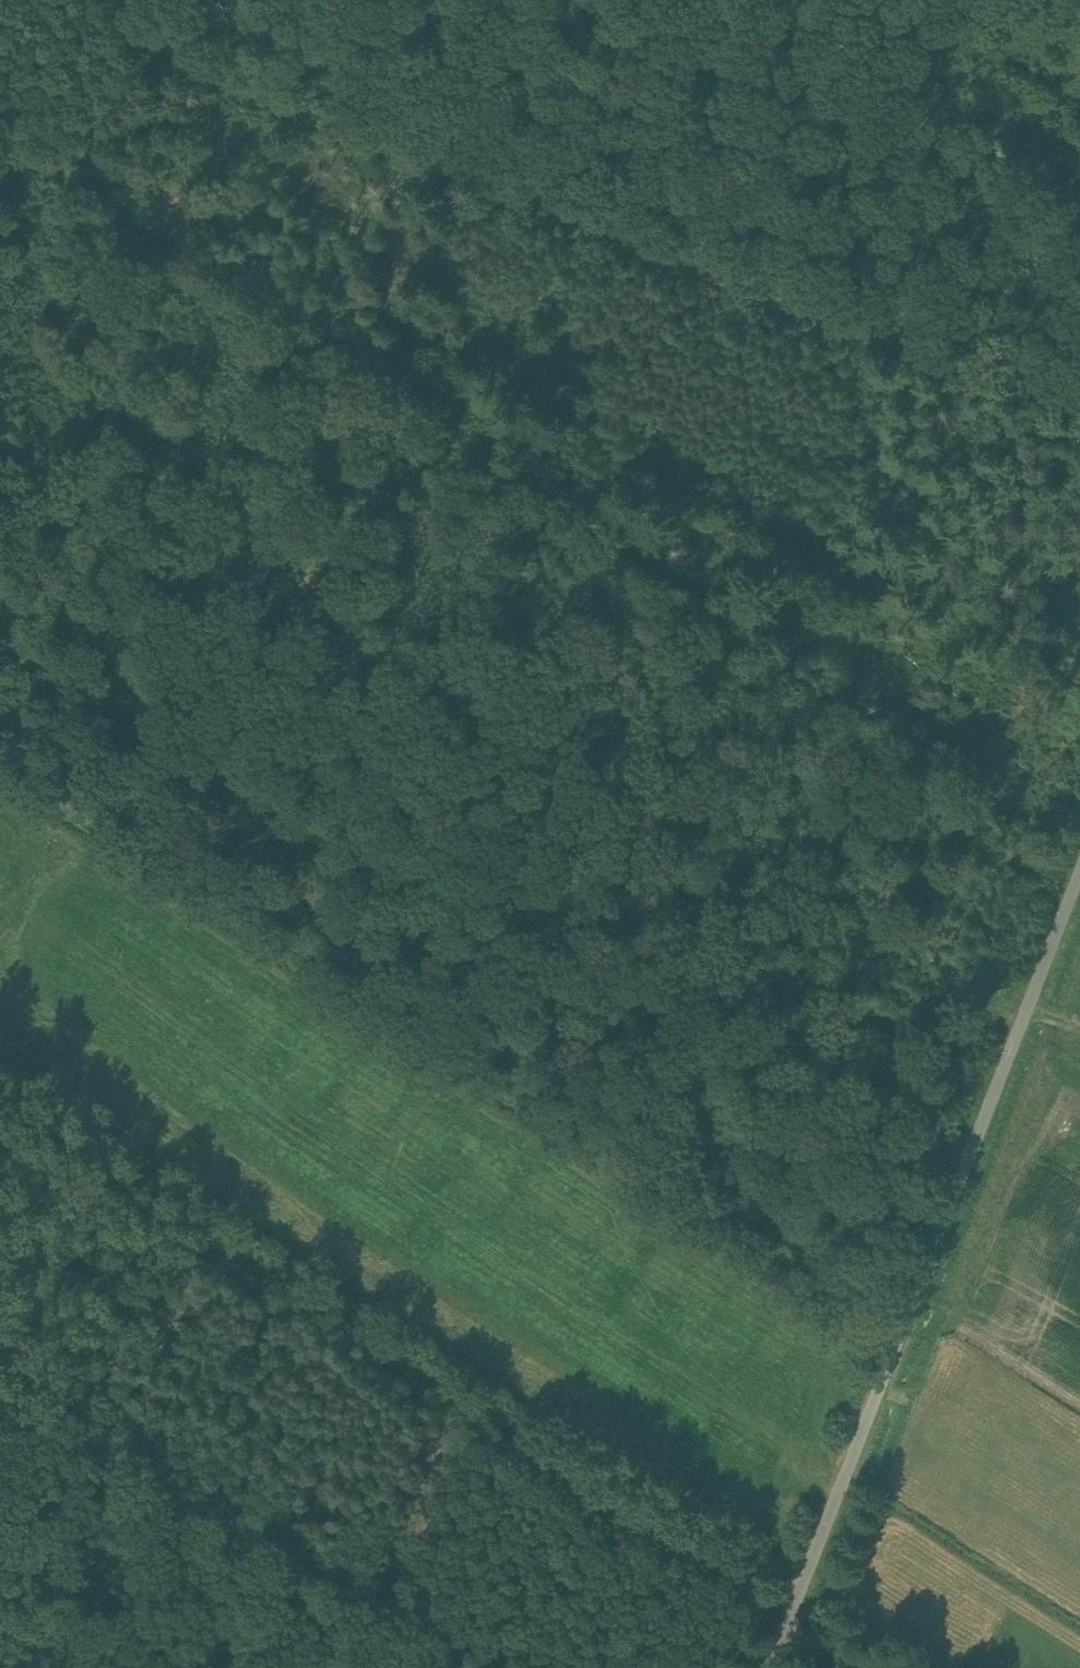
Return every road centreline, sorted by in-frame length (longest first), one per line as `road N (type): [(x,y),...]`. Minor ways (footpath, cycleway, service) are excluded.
road 1 (track): [(787,1626),(744,1575),(0,1098)]
road 2 (track): [(1079,416),(218,88)]
road 3 (unclassified): [(1079,870),(770,1667)]
road 4 (track): [(428,1667),(0,1395)]

